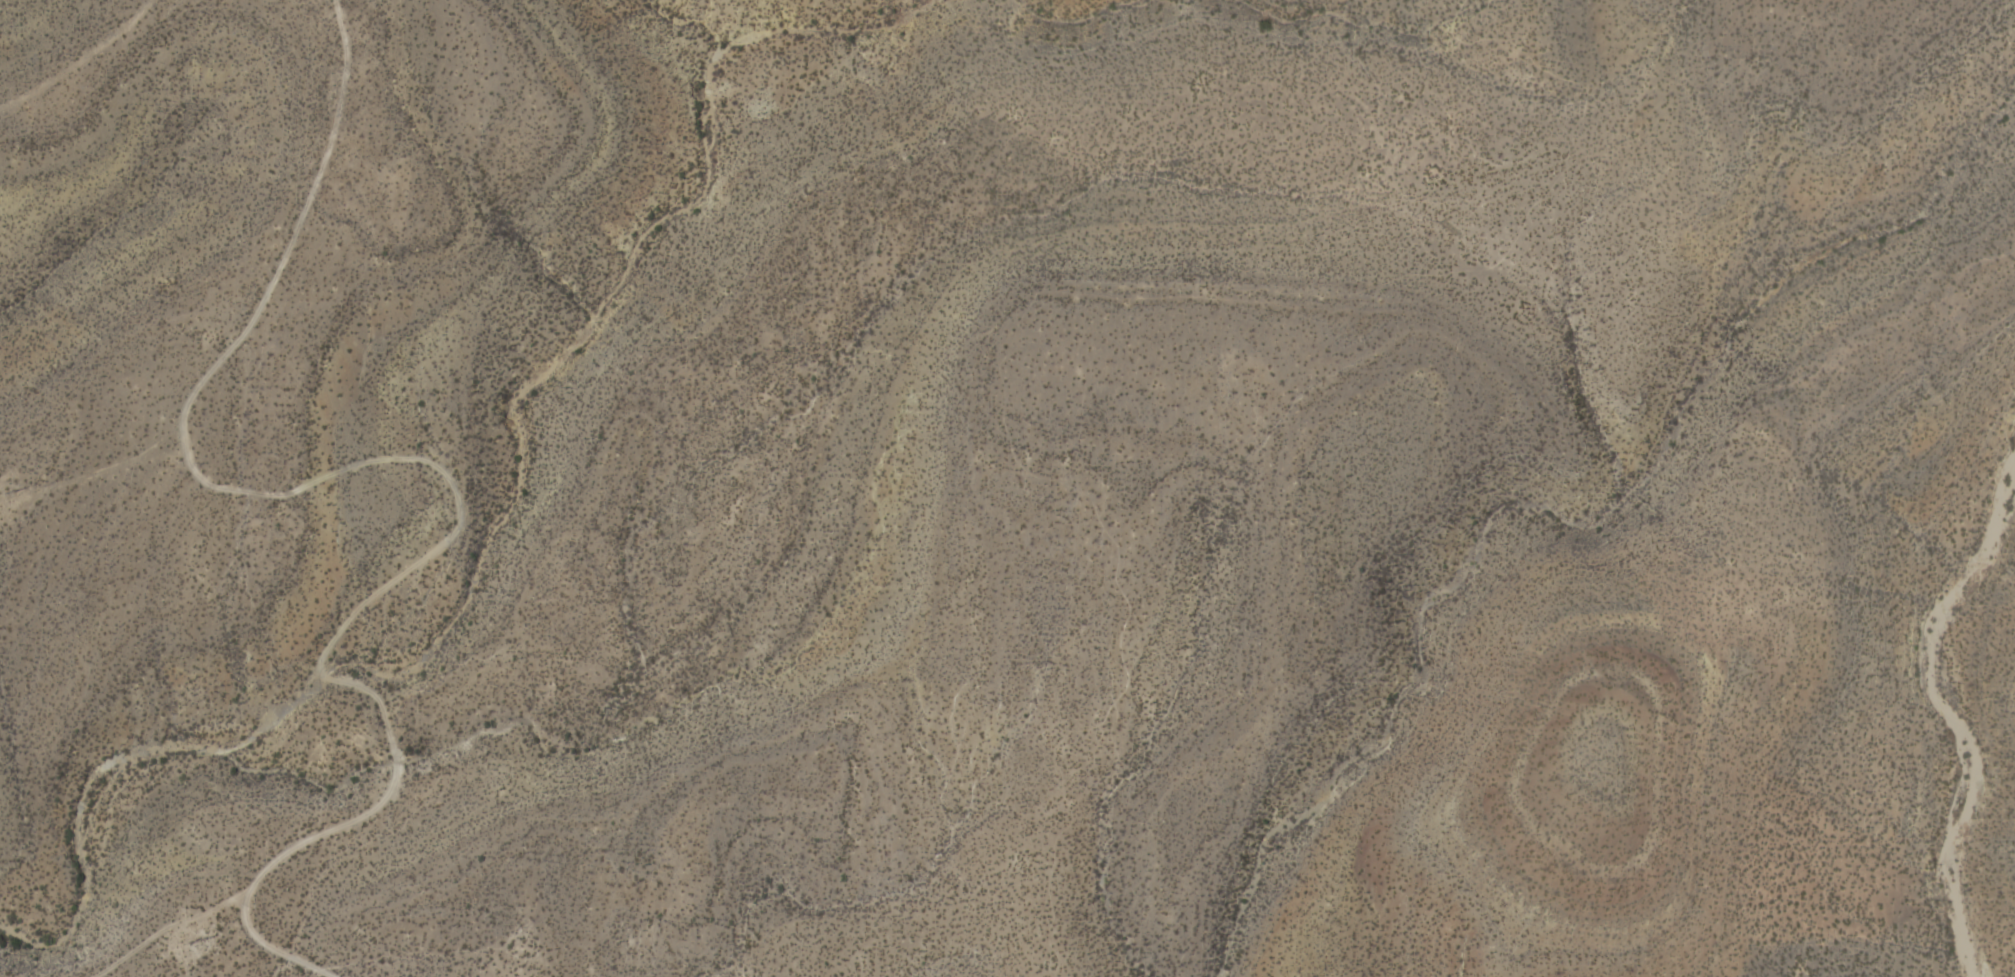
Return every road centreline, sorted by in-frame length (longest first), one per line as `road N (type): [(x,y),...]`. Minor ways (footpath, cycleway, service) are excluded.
road 1 (track): [(1051,976),(1051,849),(1074,815),(1054,752),(1094,722),(1118,682),(1118,615),(1111,545),(1091,489),(1024,449),(1011,335),(1054,309),(1288,295),(1484,262),(1538,215),(1571,159),(1578,99),(1512,46),(1454,27),(1461,0)]
road 2 (track): [(335,976),(269,947),(245,921),(247,900),(272,858),(363,823),(393,792),(394,753),(372,690),(319,673),(355,618),(455,528),(457,499),(450,479),(423,453),(275,494),(197,478),(185,447),(186,413),(233,341),(330,151),(344,56),(335,0)]

